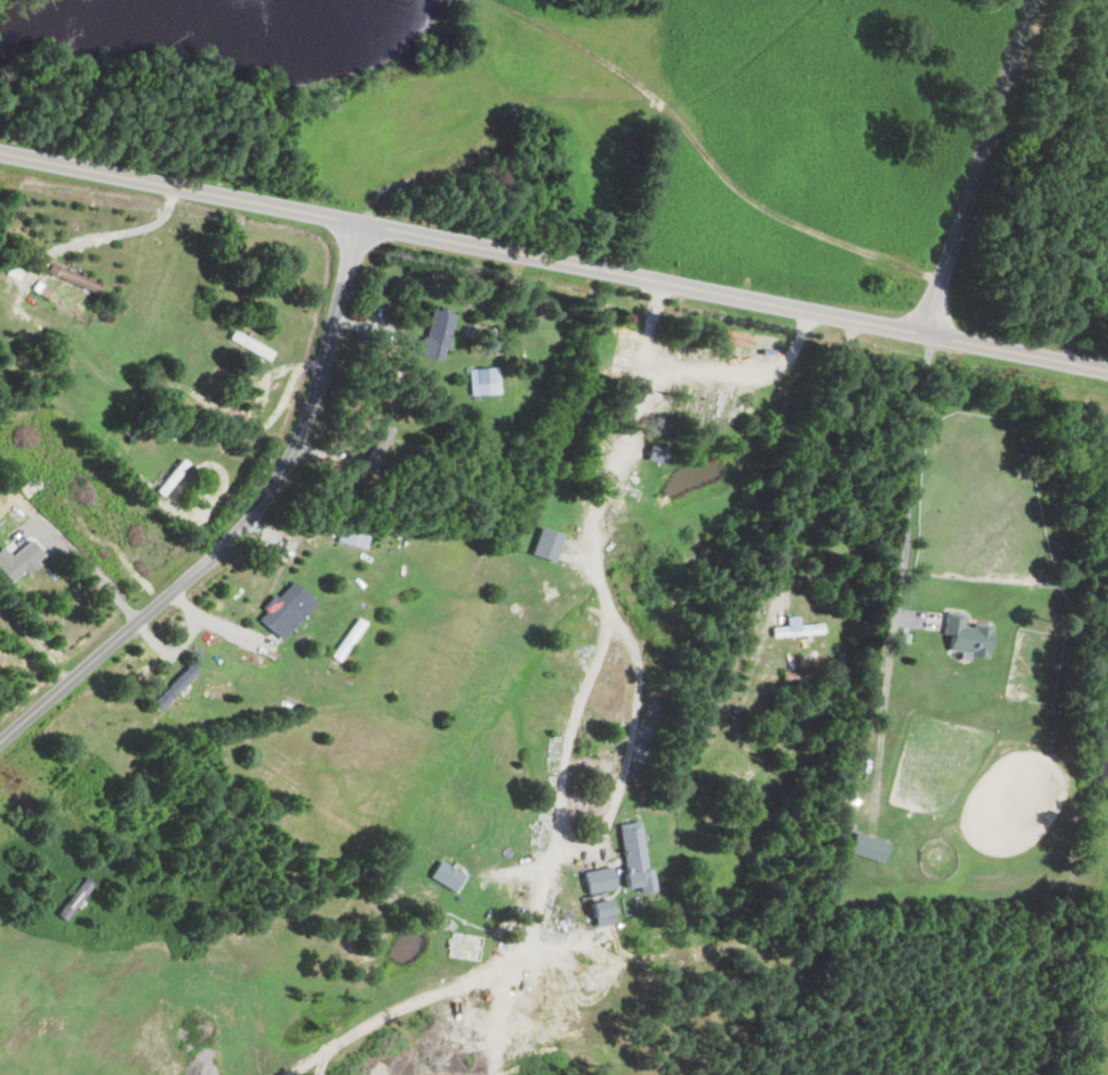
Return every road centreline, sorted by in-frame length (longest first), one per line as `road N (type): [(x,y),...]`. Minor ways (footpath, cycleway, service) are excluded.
road 1 (primary): [(1107,369),(0,154)]
road 2 (residential): [(0,743),(200,565),(275,486),(305,428),(360,223)]
road 3 (residential): [(928,330),(1034,0)]

